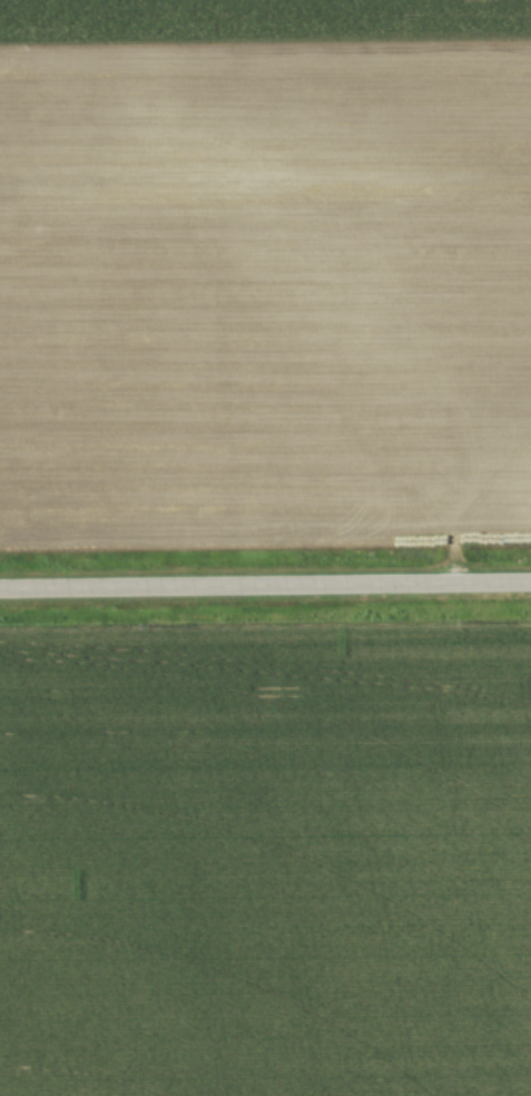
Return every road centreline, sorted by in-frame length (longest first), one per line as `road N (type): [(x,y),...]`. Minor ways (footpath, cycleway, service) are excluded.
road 1 (tertiary): [(530,580),(0,588)]

